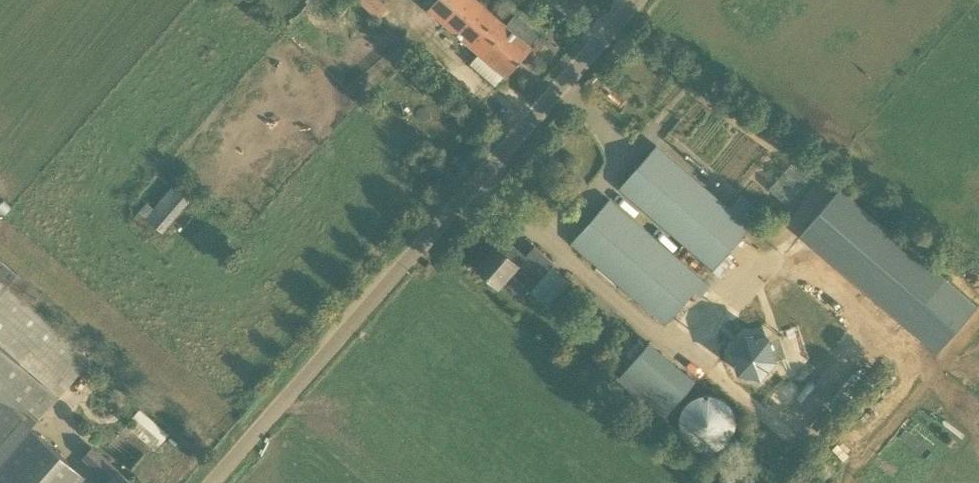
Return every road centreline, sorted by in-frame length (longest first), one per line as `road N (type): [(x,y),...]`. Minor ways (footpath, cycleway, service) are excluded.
road 1 (unclassified): [(213,482),(637,0)]

